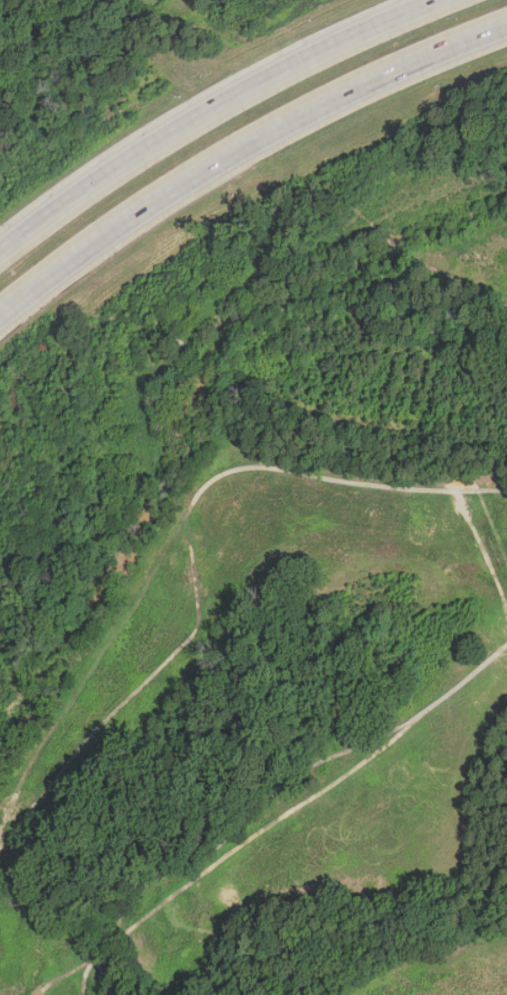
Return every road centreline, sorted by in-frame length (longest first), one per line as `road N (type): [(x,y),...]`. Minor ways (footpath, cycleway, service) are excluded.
road 1 (motorway): [(0,315),(255,140),(506,25)]
road 2 (motorway): [(436,0),(241,92),(125,162),(0,253)]

